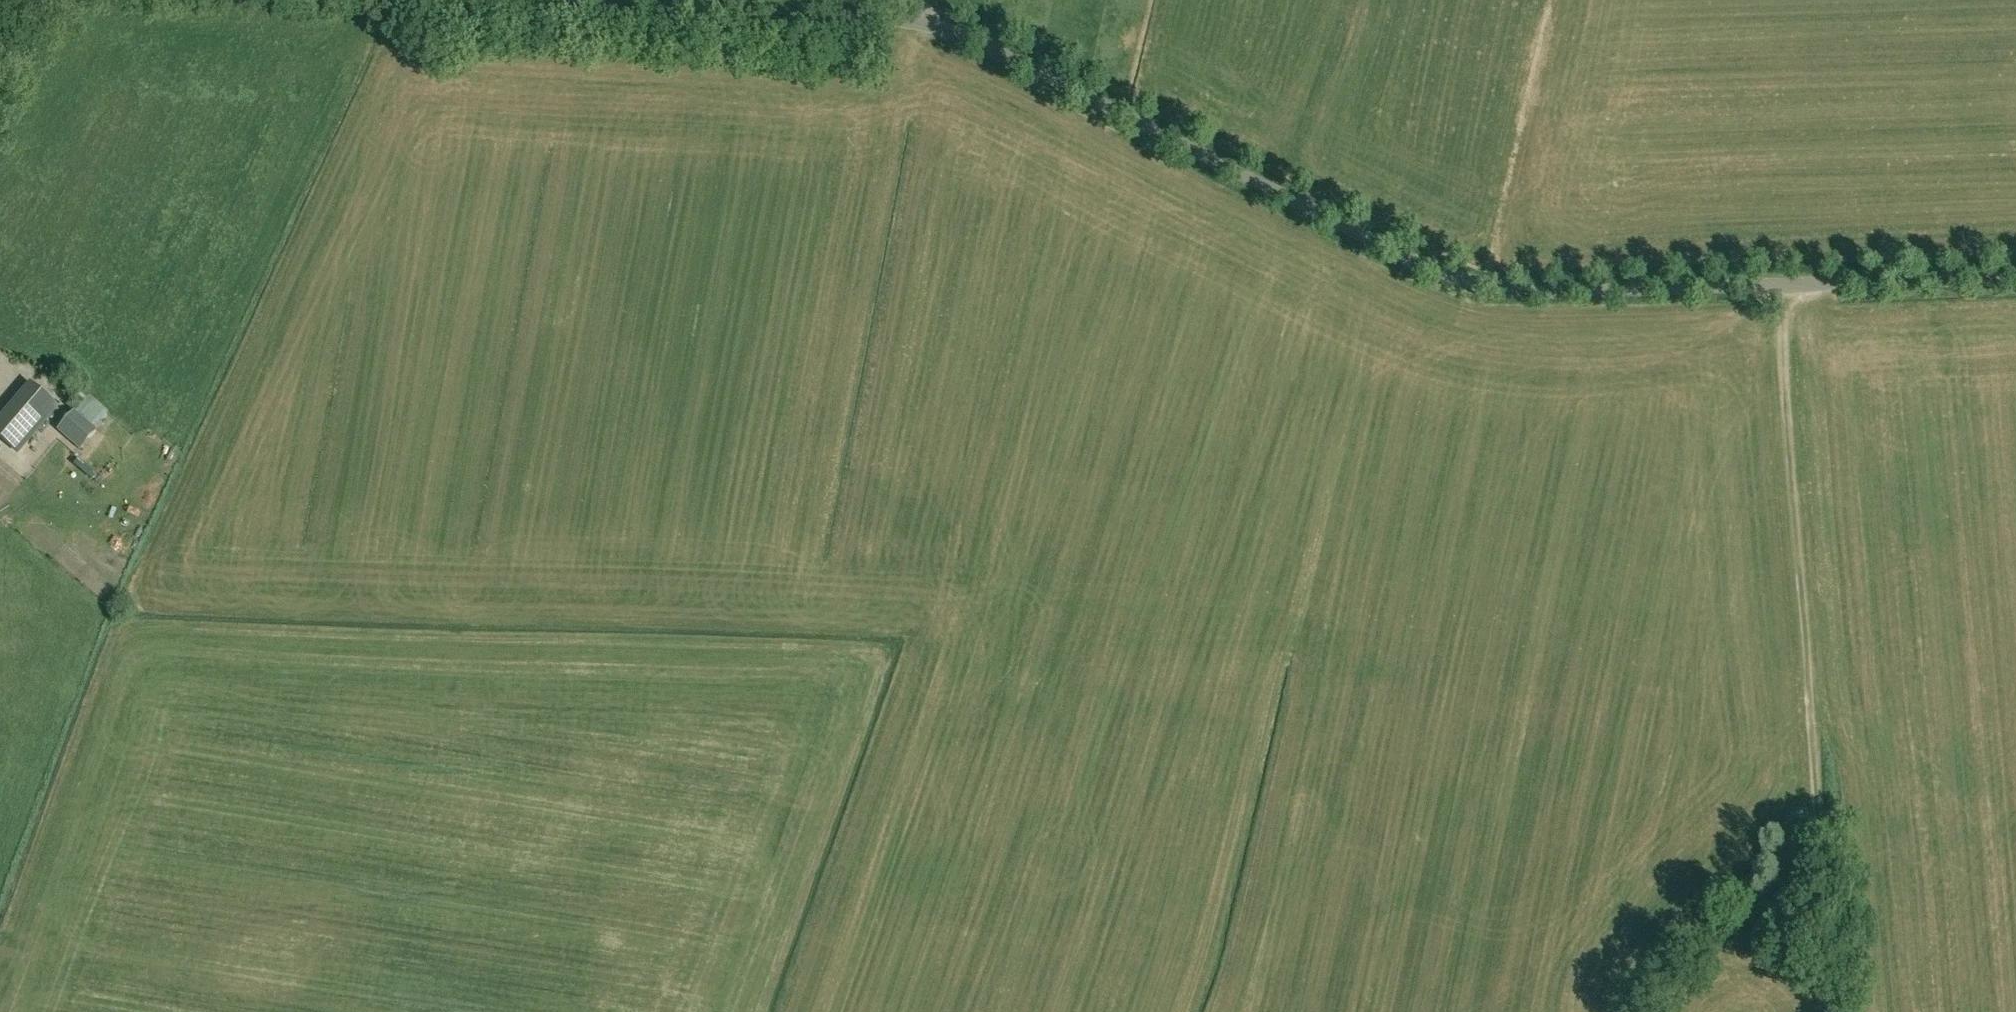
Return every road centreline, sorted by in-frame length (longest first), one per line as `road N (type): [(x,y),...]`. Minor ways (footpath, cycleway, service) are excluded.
road 1 (unclassified): [(2015,278),(1555,292),(1475,284),(941,26),(852,13),(585,0)]

